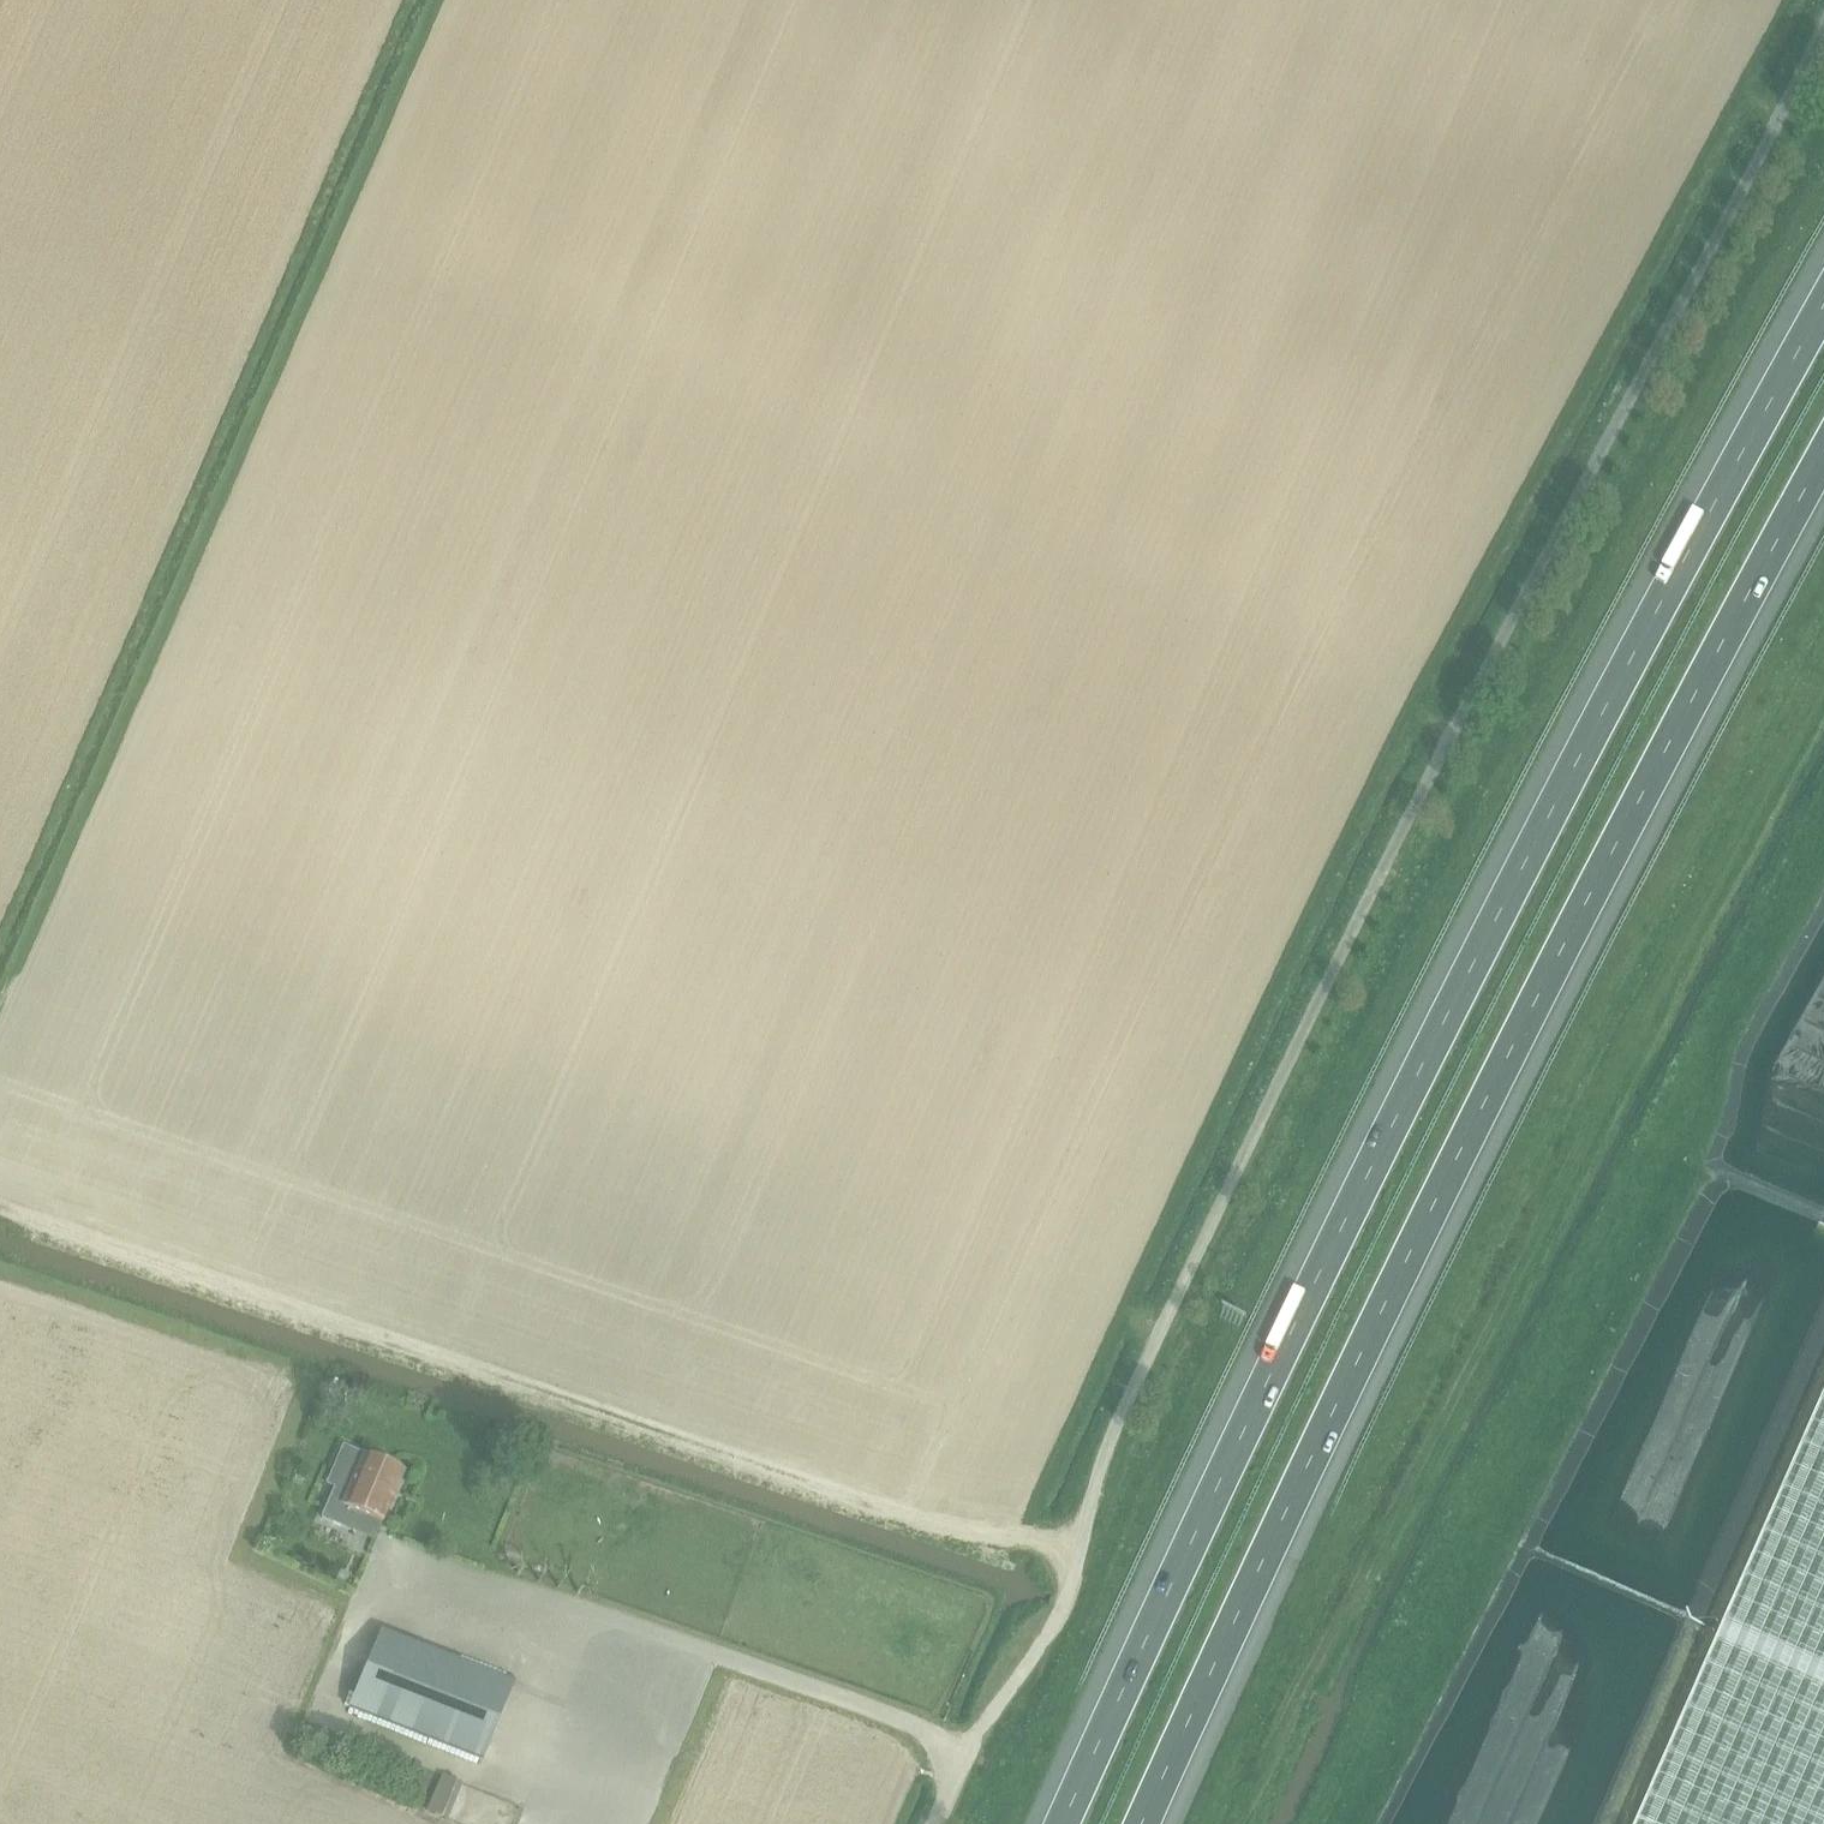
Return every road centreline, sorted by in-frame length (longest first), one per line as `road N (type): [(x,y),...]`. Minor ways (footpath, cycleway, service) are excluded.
road 1 (unclassified): [(935,1823),(960,1765),(1062,1616),(1117,1421),(1166,1313),(1621,406),(1823,34)]
road 2 (motorway): [(1823,318),(1635,655),(1456,1003),(1284,1348),(1066,1823)]
road 3 (motorway): [(1144,1823),(1347,1382),(1523,1027),(1823,468)]
road 4 (track): [(1257,1823),(1274,1753),(1315,1647),(1417,1509),(1823,749)]
road 5 (track): [(1079,1545),(988,1539),(0,1208)]

